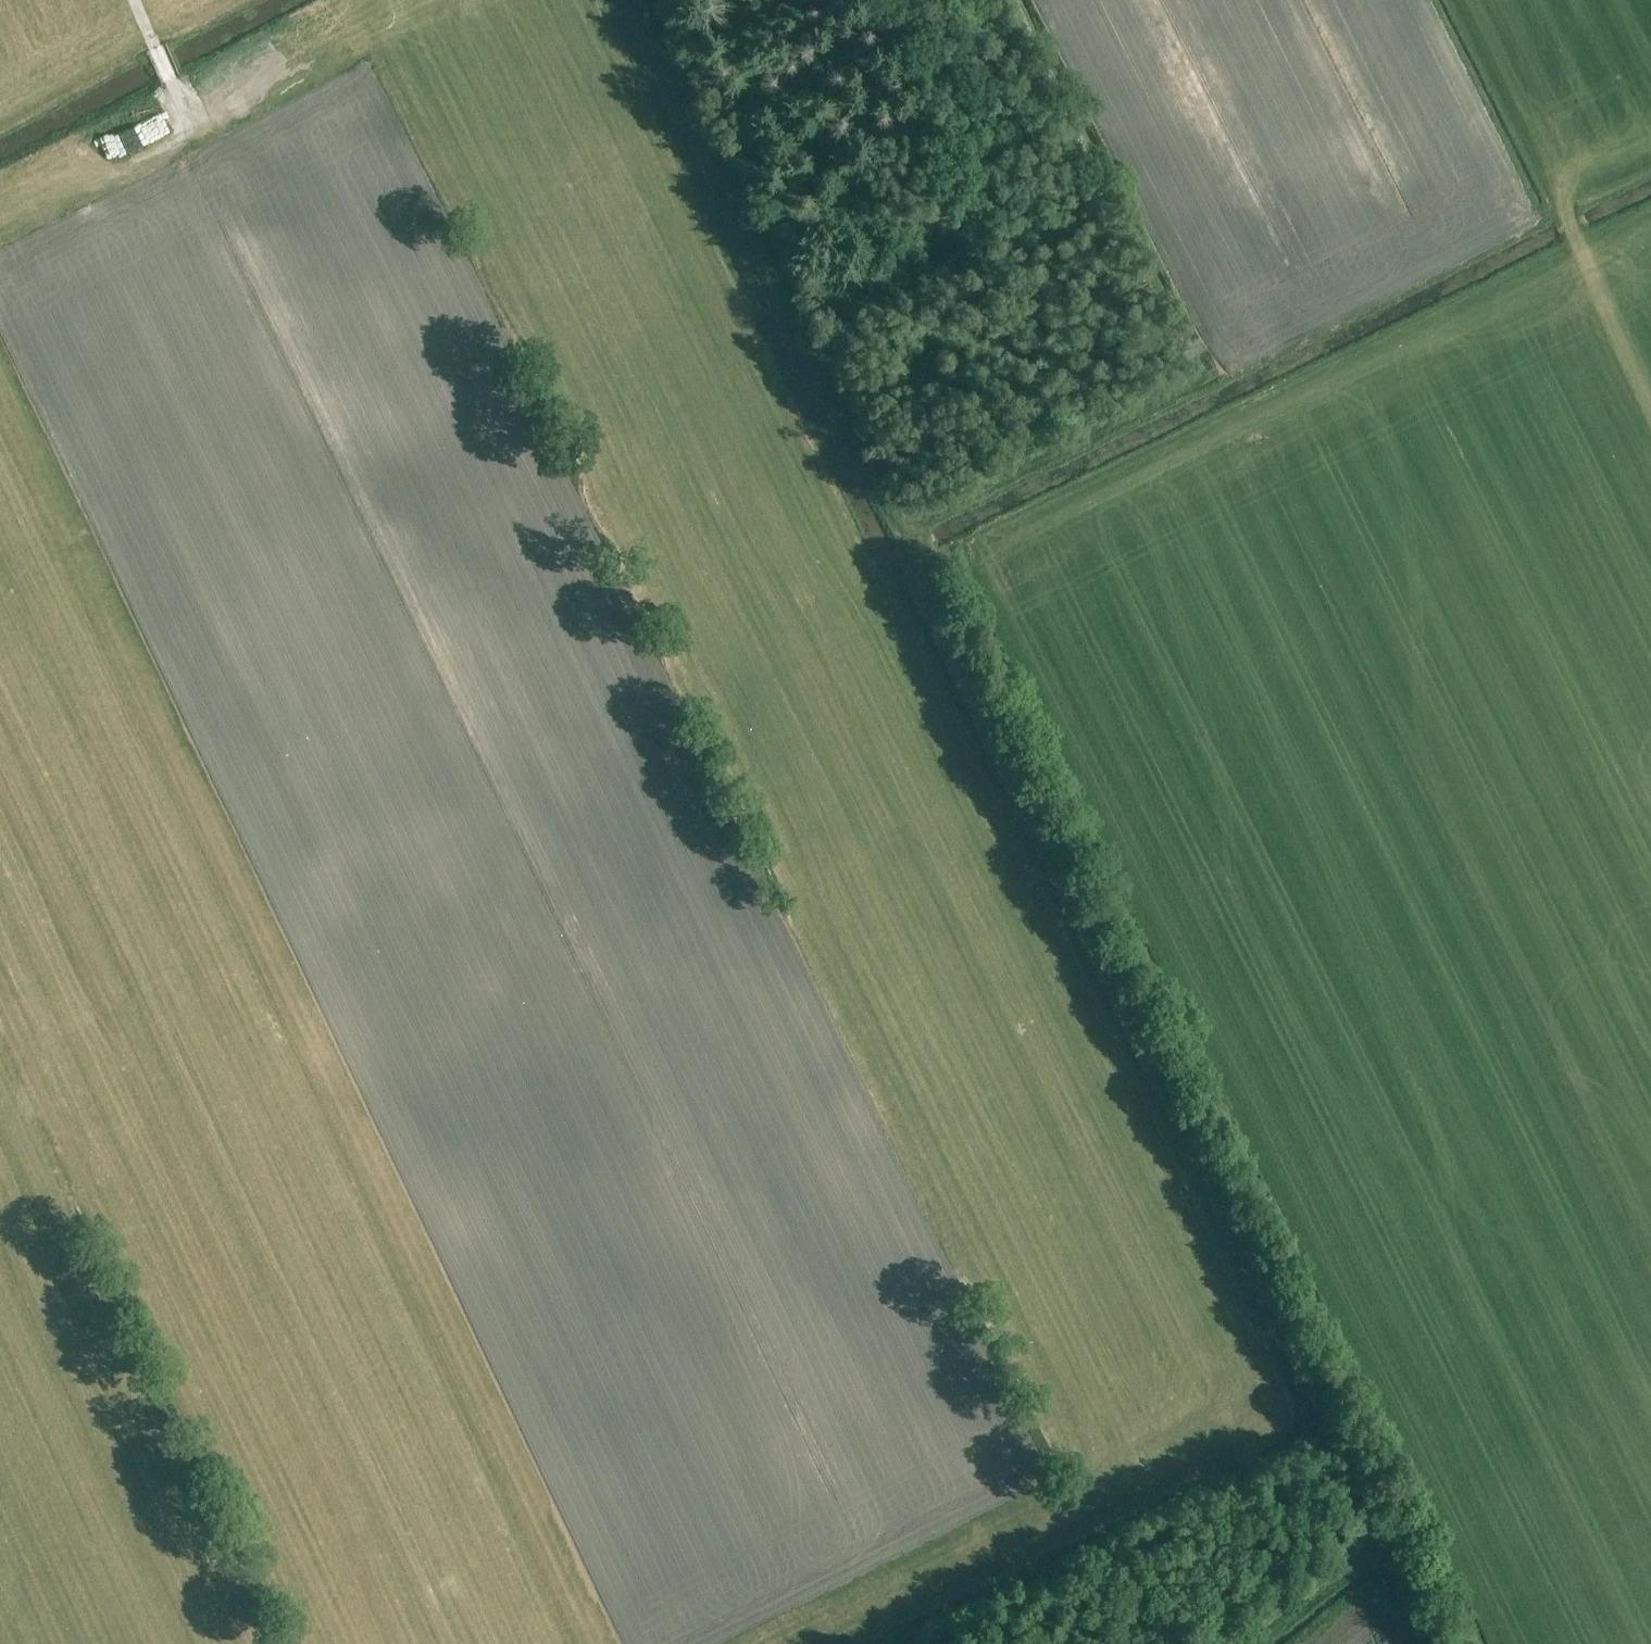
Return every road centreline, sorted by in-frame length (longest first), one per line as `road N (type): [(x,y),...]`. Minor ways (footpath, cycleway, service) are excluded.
road 1 (track): [(1237,1643),(1388,1535),(1435,1643)]
road 2 (track): [(199,132),(135,0)]

